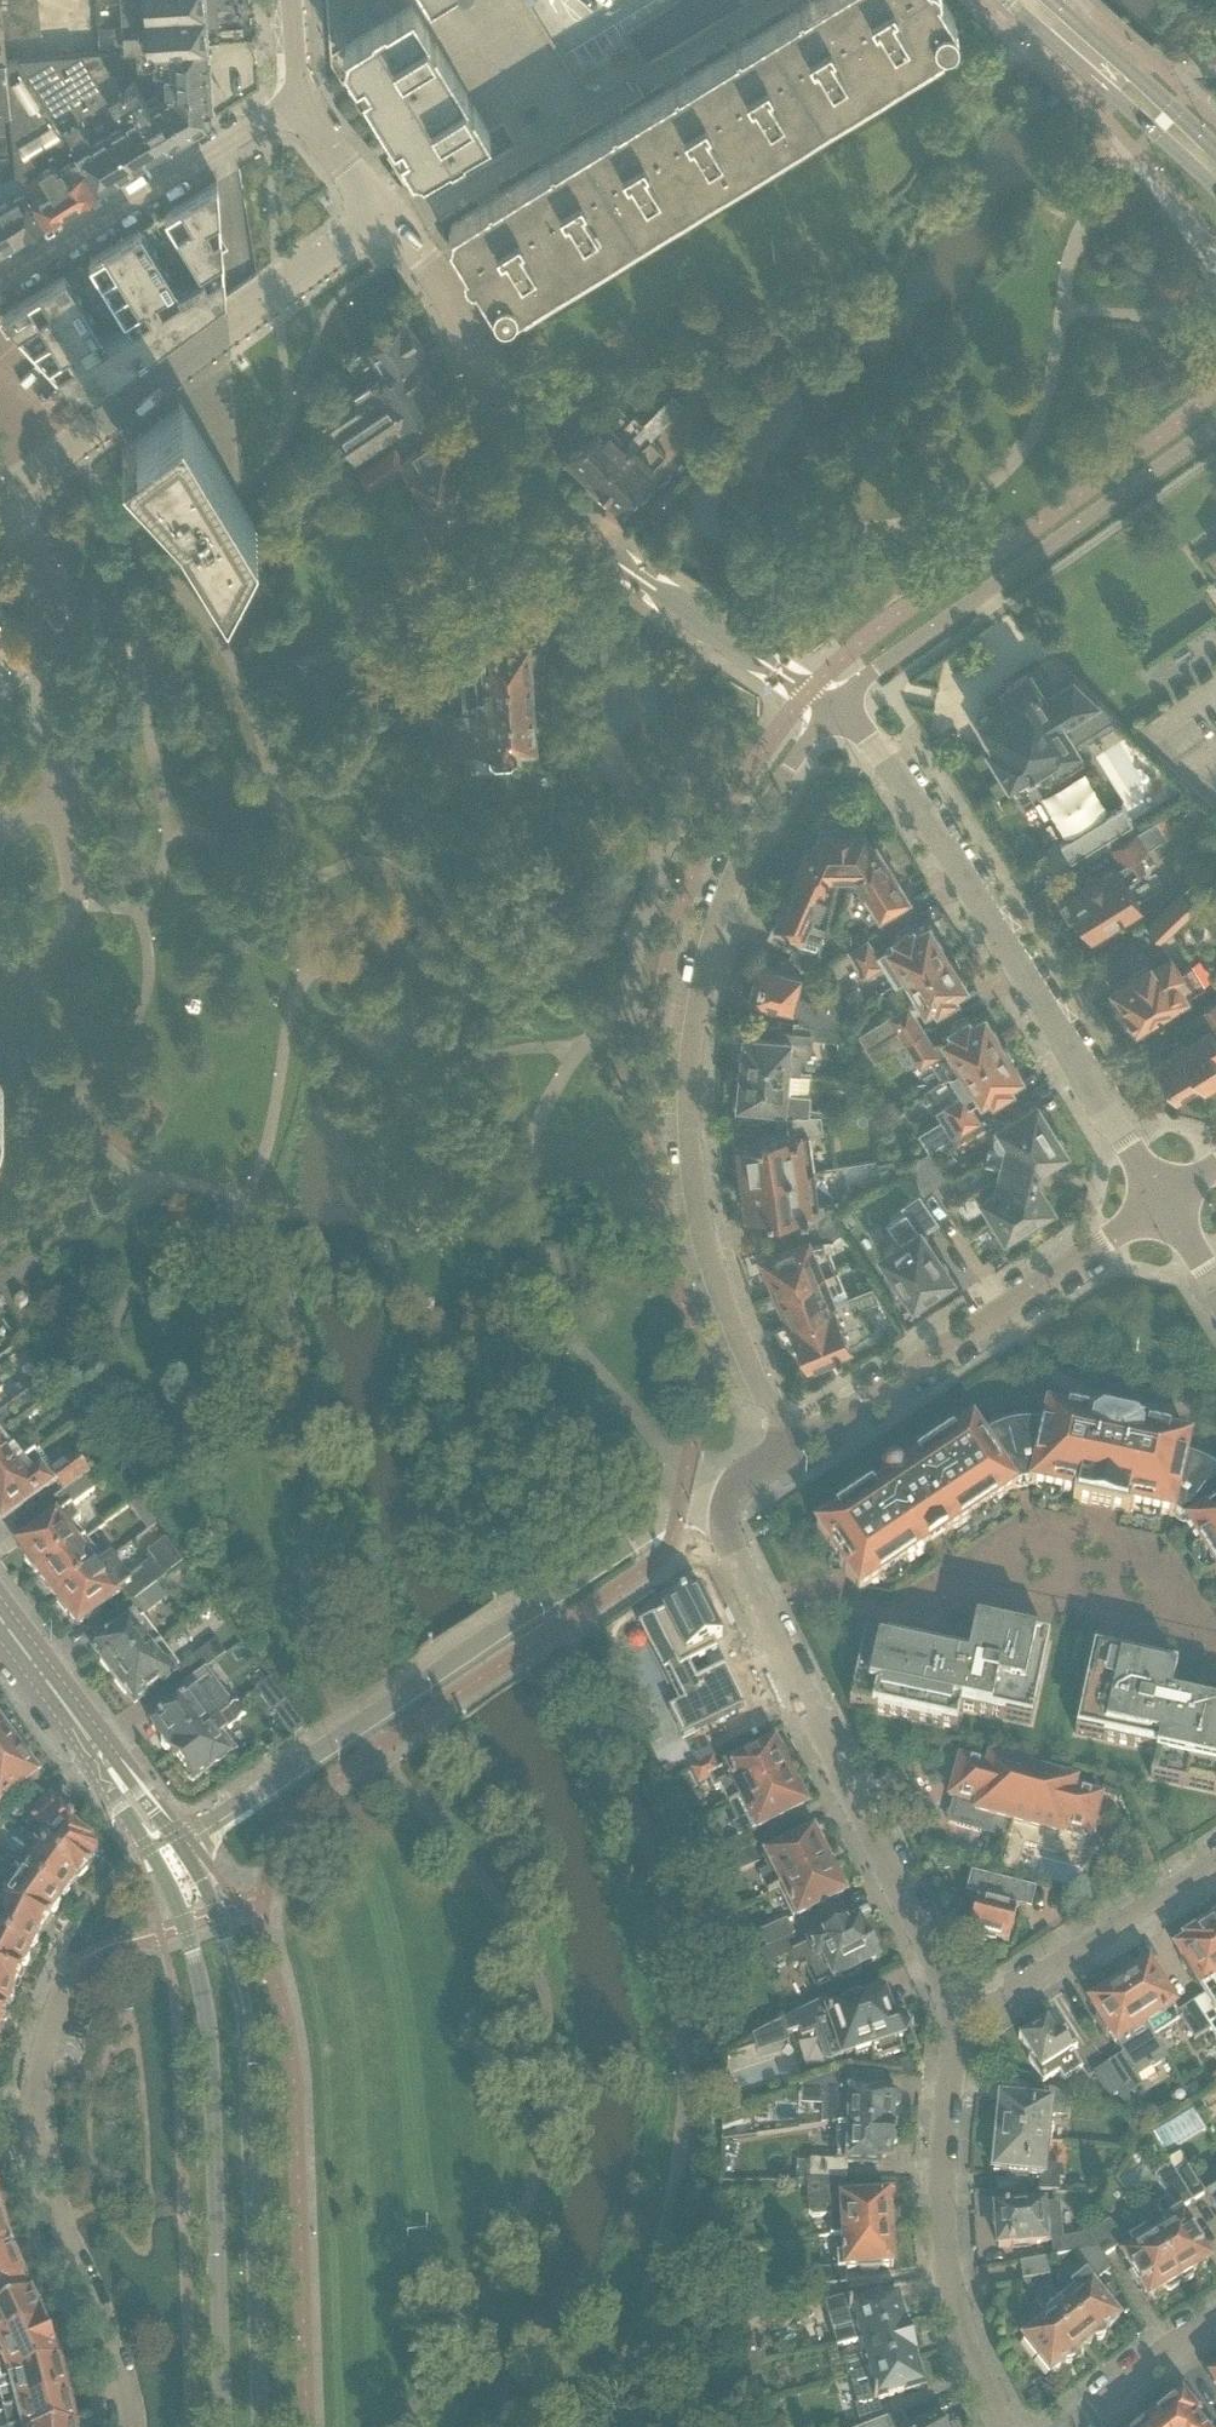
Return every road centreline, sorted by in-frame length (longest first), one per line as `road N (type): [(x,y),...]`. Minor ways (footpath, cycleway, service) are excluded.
road 1 (residential): [(784,1456),(707,1262),(689,1171),(690,1082),(713,943),(750,839),(831,707)]
road 2 (unclassified): [(831,707),(526,485),(497,436),(453,306),(382,212)]
road 3 (residential): [(1169,1200),(867,738),(831,707)]
road 4 (secondary): [(259,2426),(243,2016),(218,1911),(178,1842)]
road 5 (residential): [(678,1514),(178,1842)]
road 6 (secondary): [(155,1856),(185,1923),(203,2019),(219,2426)]
road 7 (residential): [(947,2014),(724,1537),(721,1507)]
road 8 (residential): [(831,707),(1215,428)]
road 9 (unclassified): [(0,493),(382,212)]
road 10 (residential): [(784,1456),(1169,1200)]
road 11 (residential): [(1019,2426),(979,2348),(945,2214),(947,2014)]
road 12 (residential): [(0,282),(267,118),(300,109)]
road 13 (residential): [(128,2426),(123,2393),(54,2219),(35,2119)]
road 14 (residential): [(947,2014),(1215,1853)]
road 15 (tertiary): [(1007,0),(1215,199)]
road 16 (secondary): [(116,1777),(0,1622)]
road 17 (residential): [(1078,2426),(1215,2324)]
road 18 (residential): [(35,2119),(44,2026),(64,1972)]
road 19 (unclassified): [(382,212),(300,109)]

